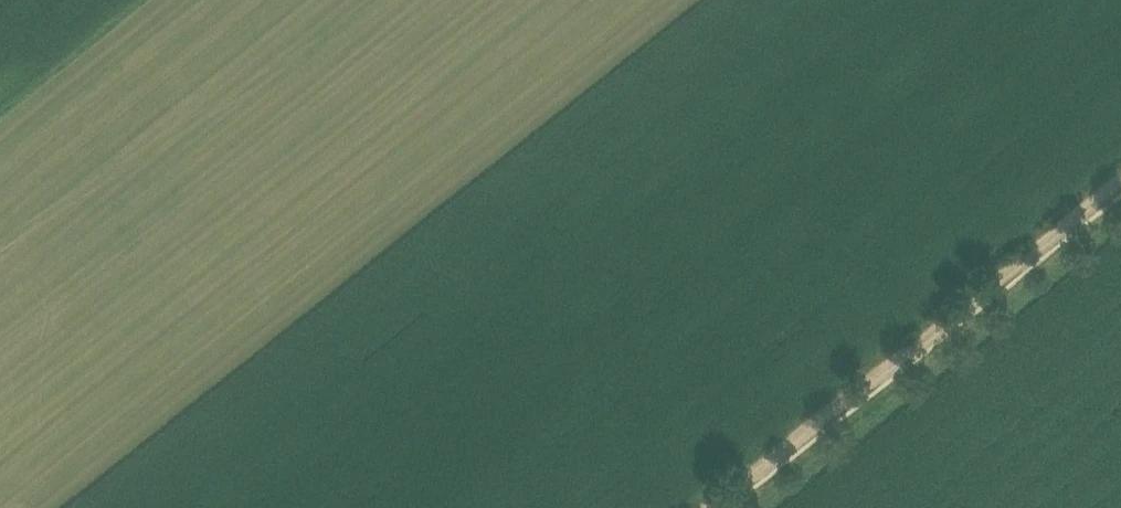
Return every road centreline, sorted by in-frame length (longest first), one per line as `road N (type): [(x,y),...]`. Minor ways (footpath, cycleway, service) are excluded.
road 1 (track): [(1120,178),(704,507)]

